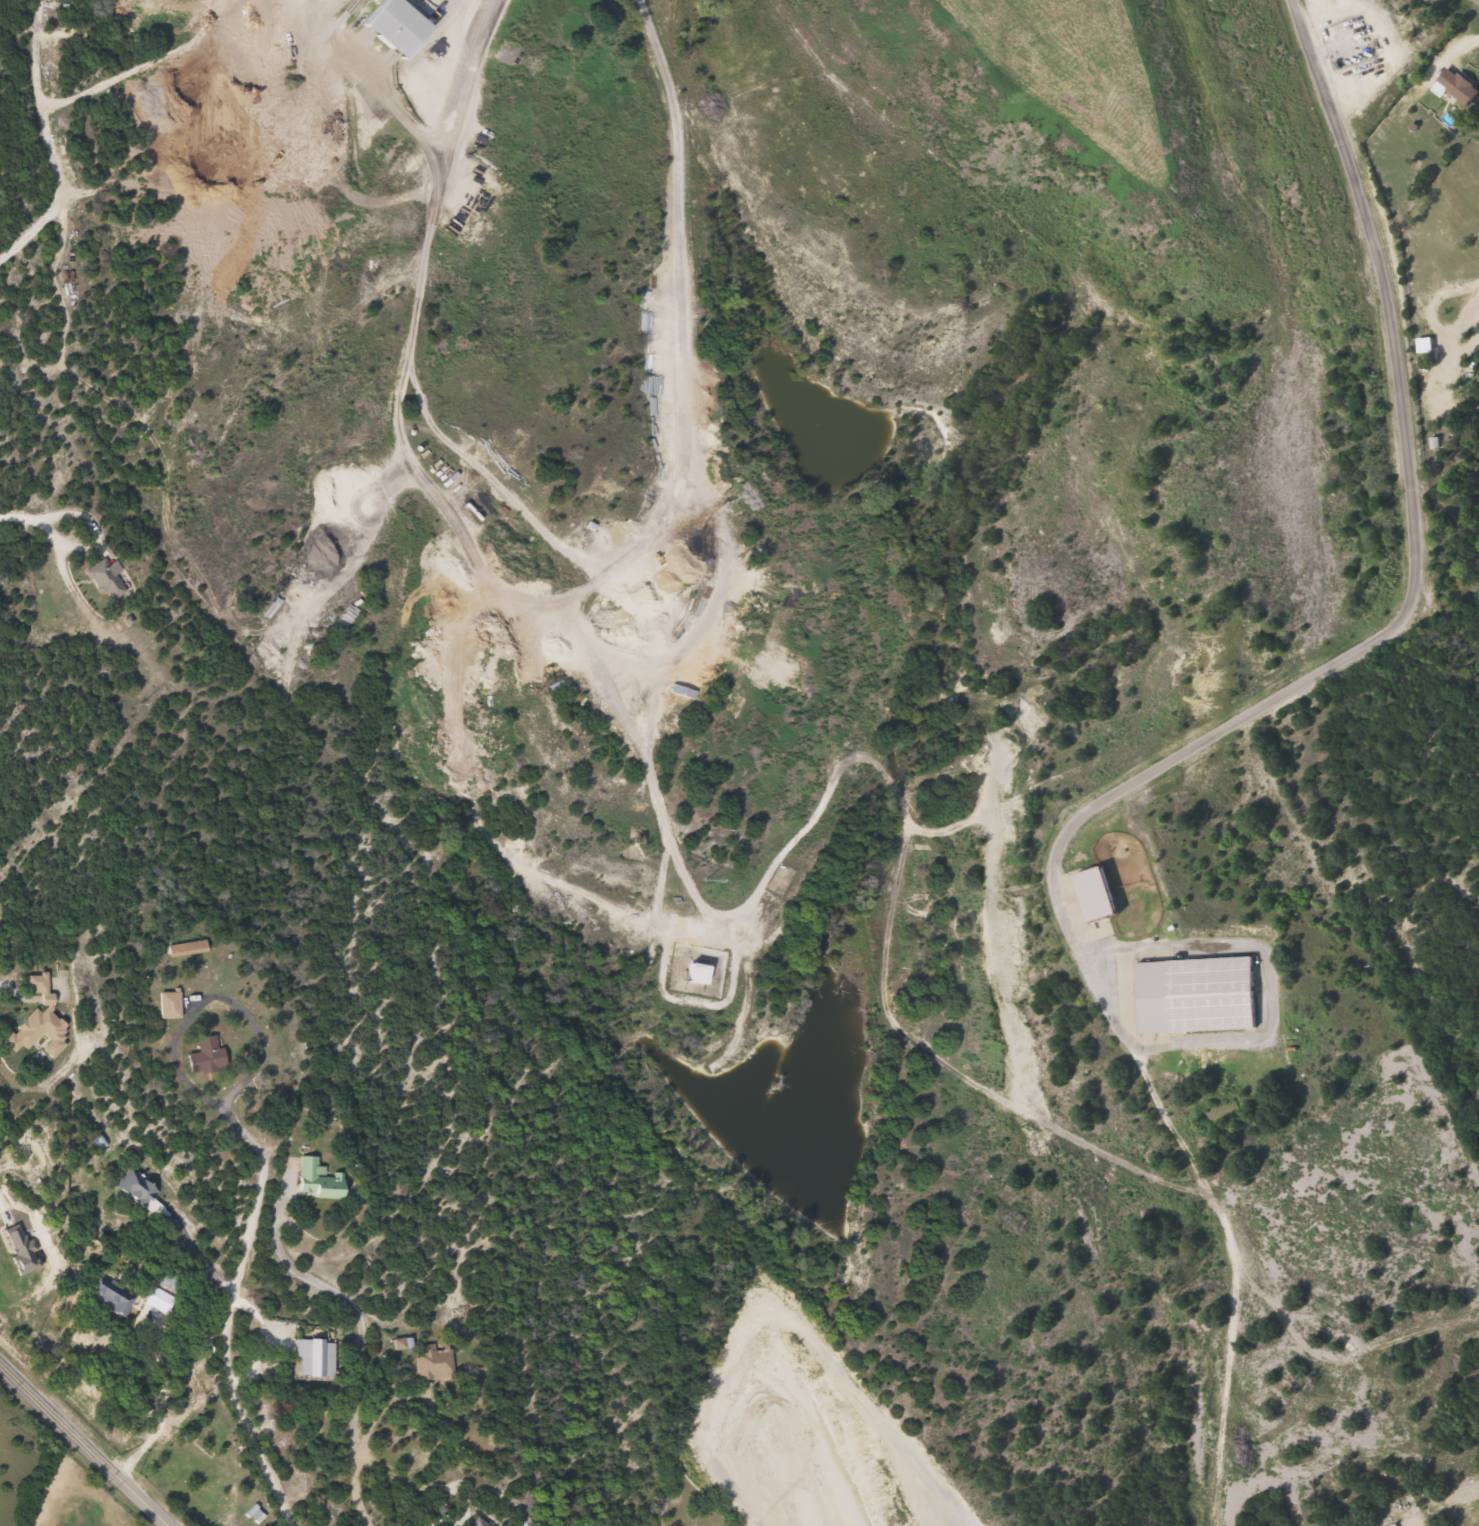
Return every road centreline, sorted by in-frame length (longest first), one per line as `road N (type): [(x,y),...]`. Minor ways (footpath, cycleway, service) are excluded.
road 1 (residential): [(171,1525),(0,1360)]

